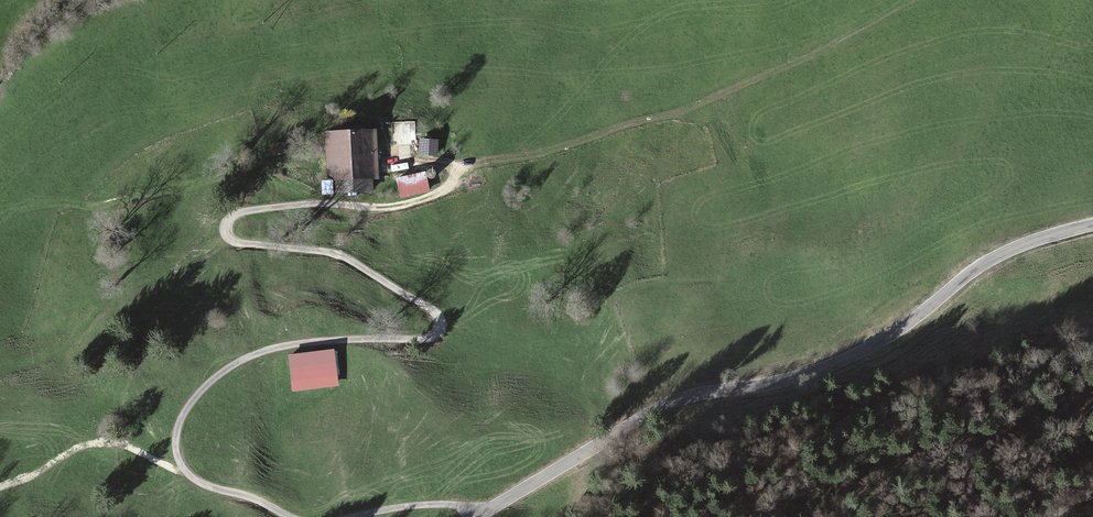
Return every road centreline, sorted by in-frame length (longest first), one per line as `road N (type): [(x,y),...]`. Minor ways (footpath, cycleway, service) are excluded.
road 1 (track): [(321,204),(244,213),(233,219),(230,235),(351,259),(435,310),(443,330),(430,340),(269,349),(200,393),(181,425),(183,463),(204,483),(292,516)]
road 2 (tertiary): [(477,516),(662,407),(820,370),(907,325),(990,260),(1092,223)]
road 3 (track): [(455,169),(542,153),(707,103),(927,0)]
road 4 (track): [(50,211),(256,175),(321,204),(395,205),(435,196),(455,176),(446,163),(394,163)]
road 5 (track): [(357,516),(427,505),(487,511)]

